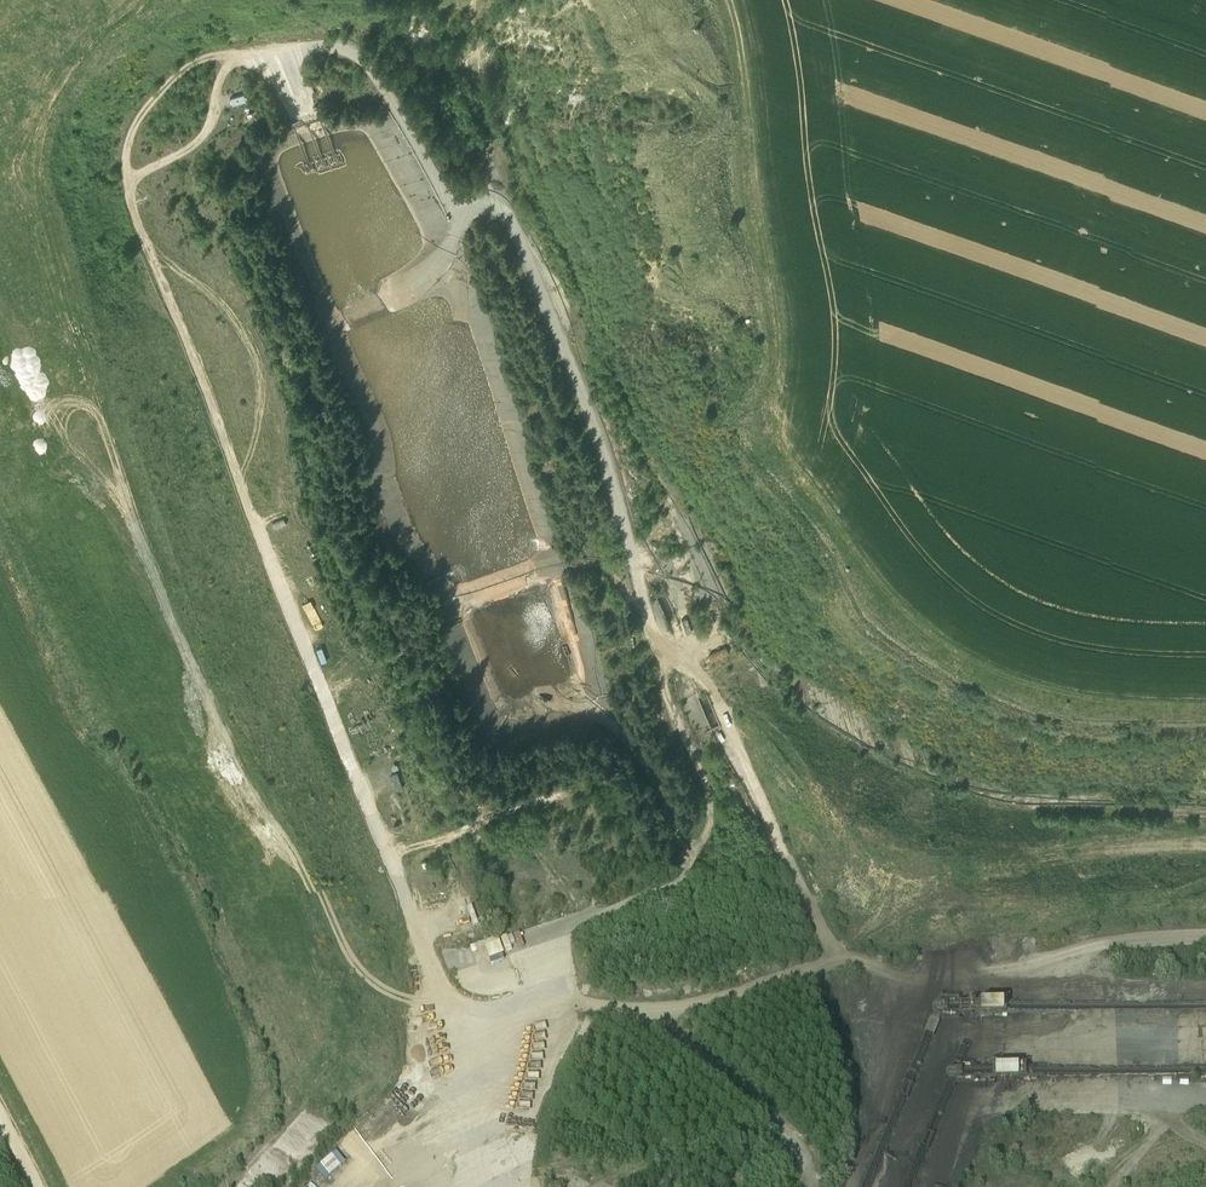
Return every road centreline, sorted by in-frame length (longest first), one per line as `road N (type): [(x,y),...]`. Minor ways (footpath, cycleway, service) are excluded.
road 1 (track): [(470,1186),(477,1011),(437,970),(129,199),(131,177),(201,141),(229,66),(248,59)]
road 2 (track): [(259,523),(183,451),(41,283),(4,232),(0,211)]
road 3 (track): [(131,177),(137,119),(164,87),(196,60),(248,59)]

